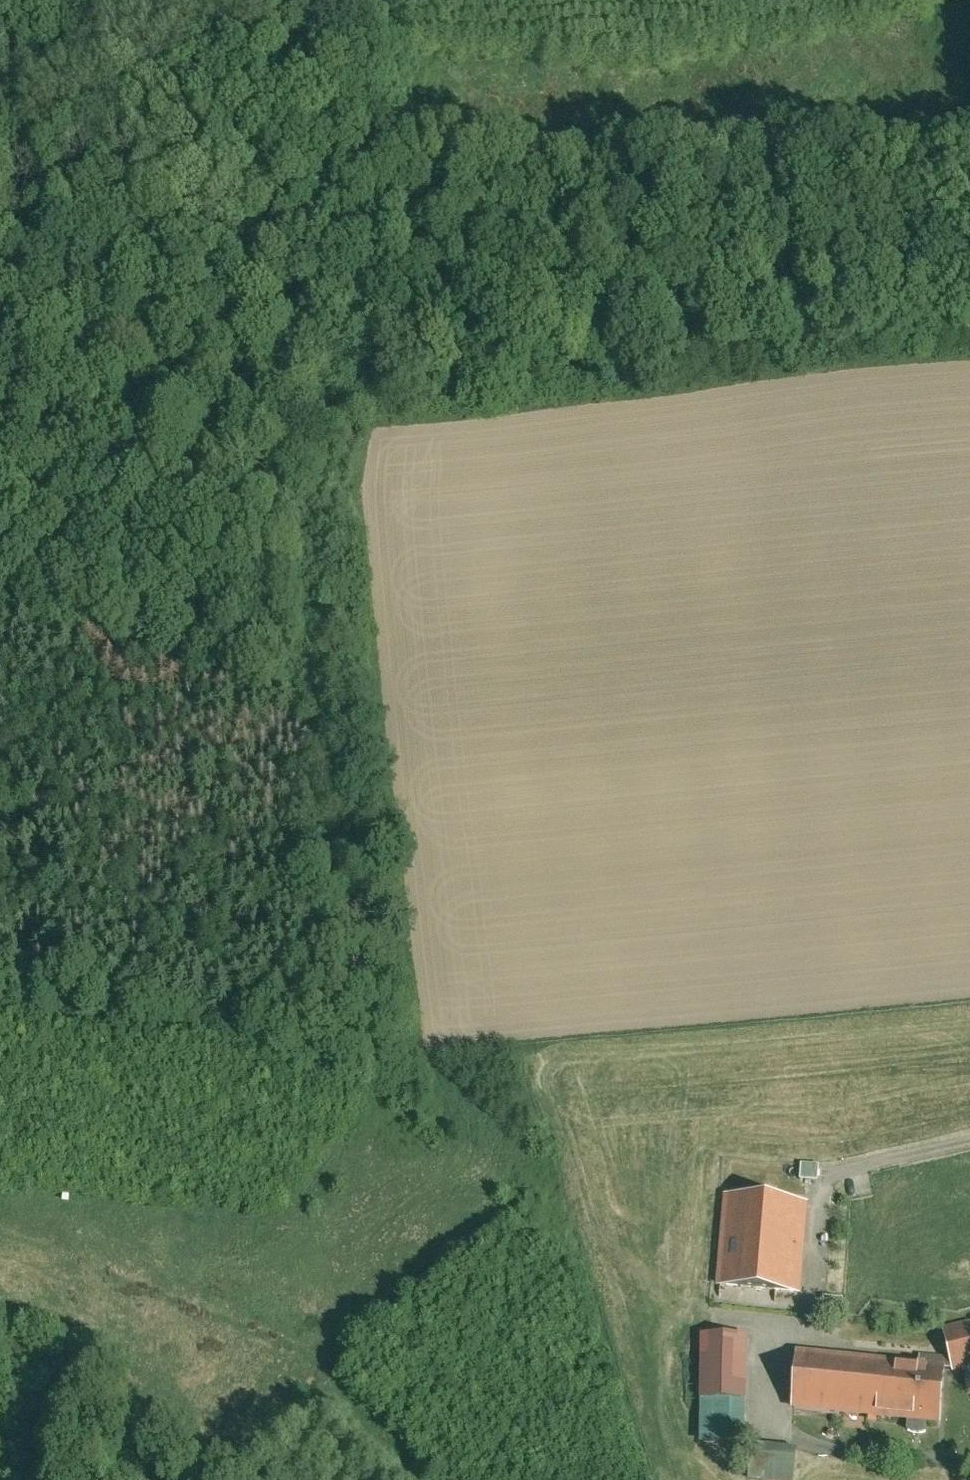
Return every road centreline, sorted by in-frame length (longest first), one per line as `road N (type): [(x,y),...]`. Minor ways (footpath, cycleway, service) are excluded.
road 1 (unclassified): [(781,1432),(821,1453),(969,1466)]

